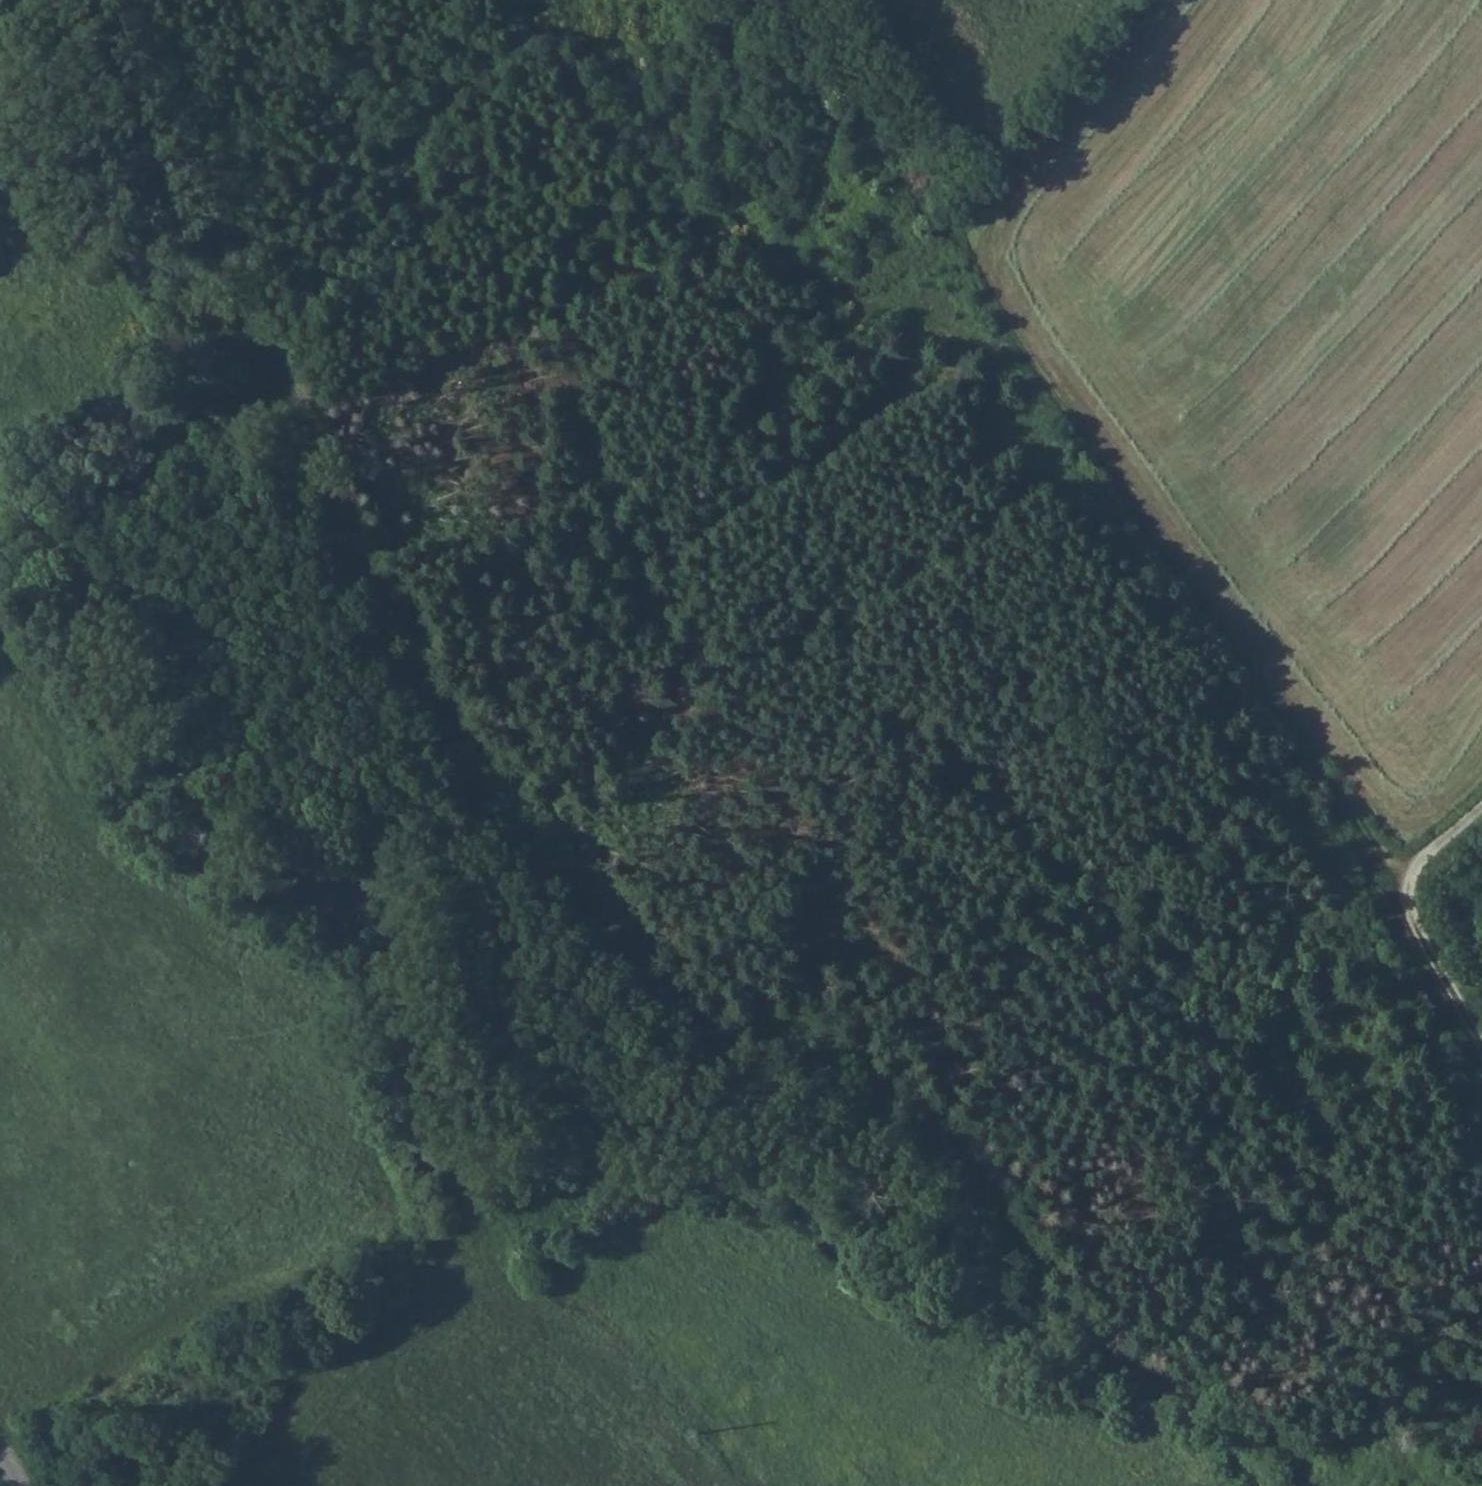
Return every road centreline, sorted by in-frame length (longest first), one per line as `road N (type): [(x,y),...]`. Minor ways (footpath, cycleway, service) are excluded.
road 1 (track): [(1411,877),(1368,843),(1108,477),(974,271)]
road 2 (track): [(1481,1048),(1411,912),(1410,896),(1418,863),(1481,807)]

